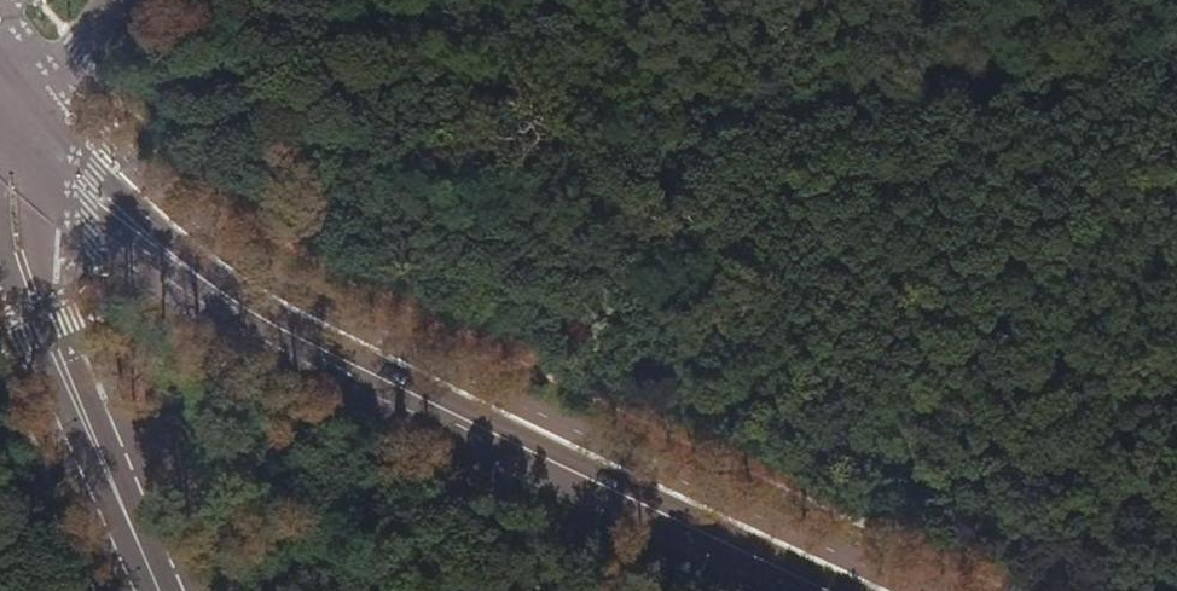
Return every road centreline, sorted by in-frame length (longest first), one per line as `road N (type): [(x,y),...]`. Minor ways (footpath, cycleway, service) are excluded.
road 1 (primary): [(816,590),(242,307),(128,226)]
road 2 (secondary): [(17,250),(160,590)]
road 3 (primary): [(128,226),(36,102)]
road 4 (primary): [(20,151),(85,208),(128,226)]
road 5 (residential): [(112,0),(36,102)]

